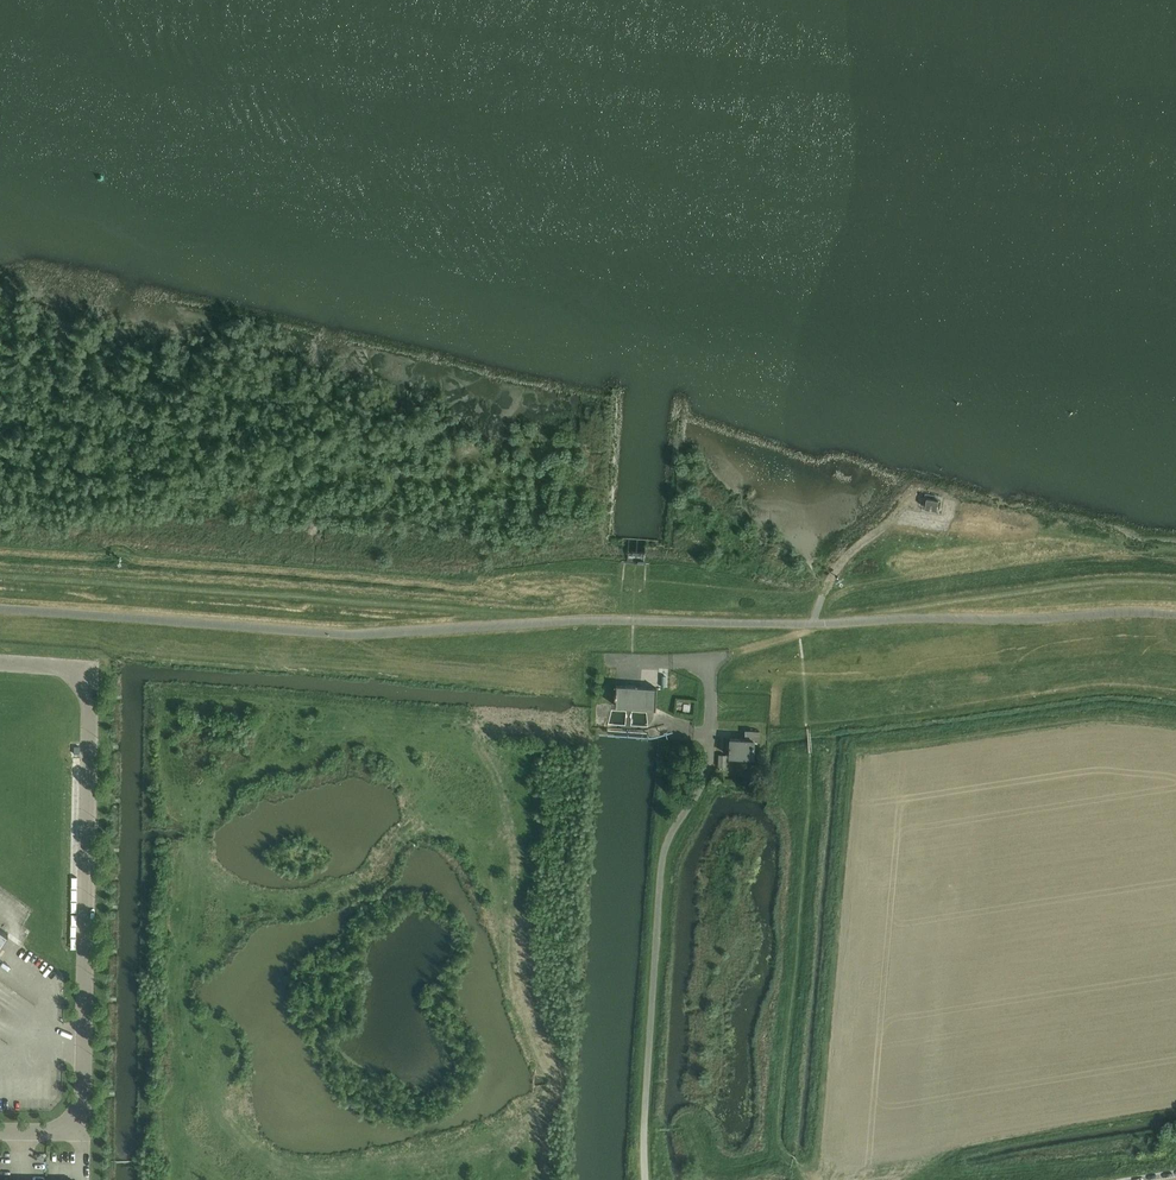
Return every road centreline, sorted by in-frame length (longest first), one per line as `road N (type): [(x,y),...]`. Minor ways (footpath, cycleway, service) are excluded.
road 1 (track): [(0,577),(579,621)]
road 2 (unclassified): [(0,1132),(83,1133),(91,670)]
road 3 (track): [(1175,582),(1063,585),(814,624)]
road 4 (track): [(933,519),(1175,551)]

